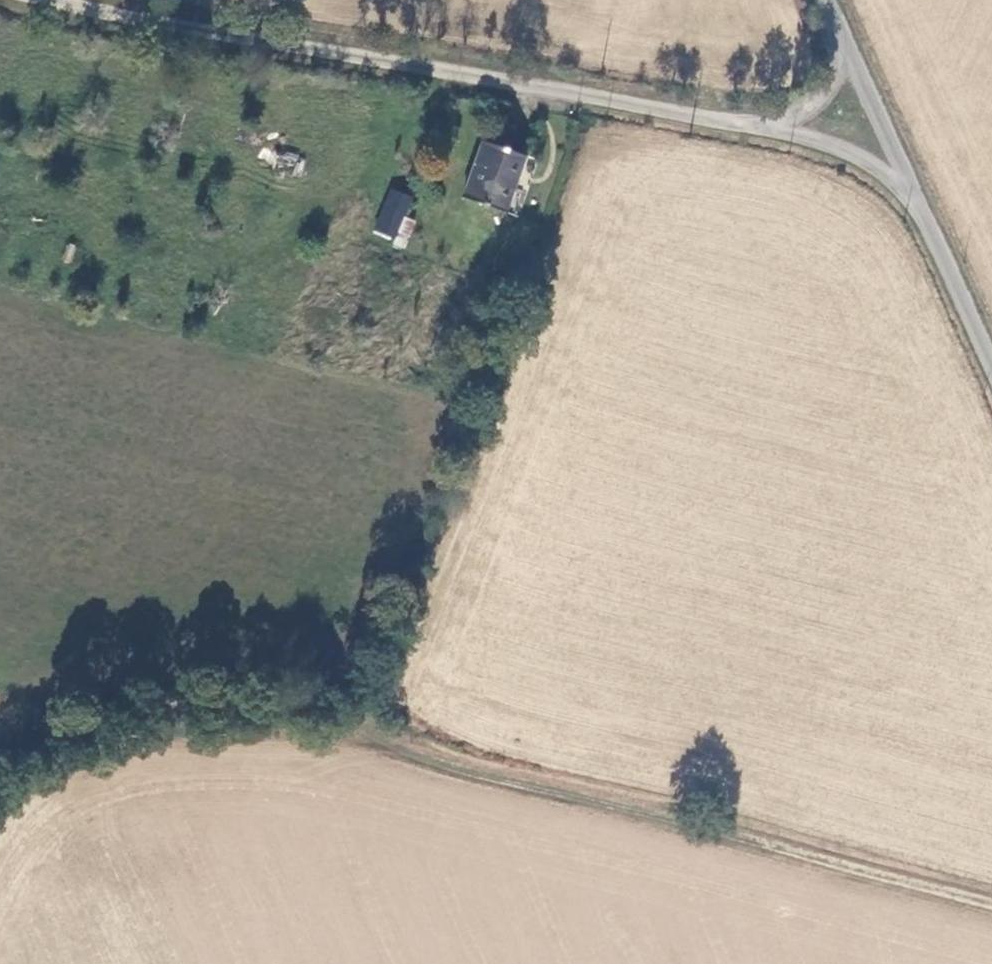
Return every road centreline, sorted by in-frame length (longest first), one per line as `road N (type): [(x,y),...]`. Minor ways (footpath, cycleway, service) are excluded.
road 1 (track): [(0,818),(28,769),(215,712),(377,736),(470,779),(875,871),(991,905)]
road 2 (unclassified): [(790,126),(51,0)]
road 3 (unclassified): [(991,361),(916,190)]
road 4 (unclassified): [(916,190),(848,42)]
road 5 (unclassified): [(916,190),(790,126)]

